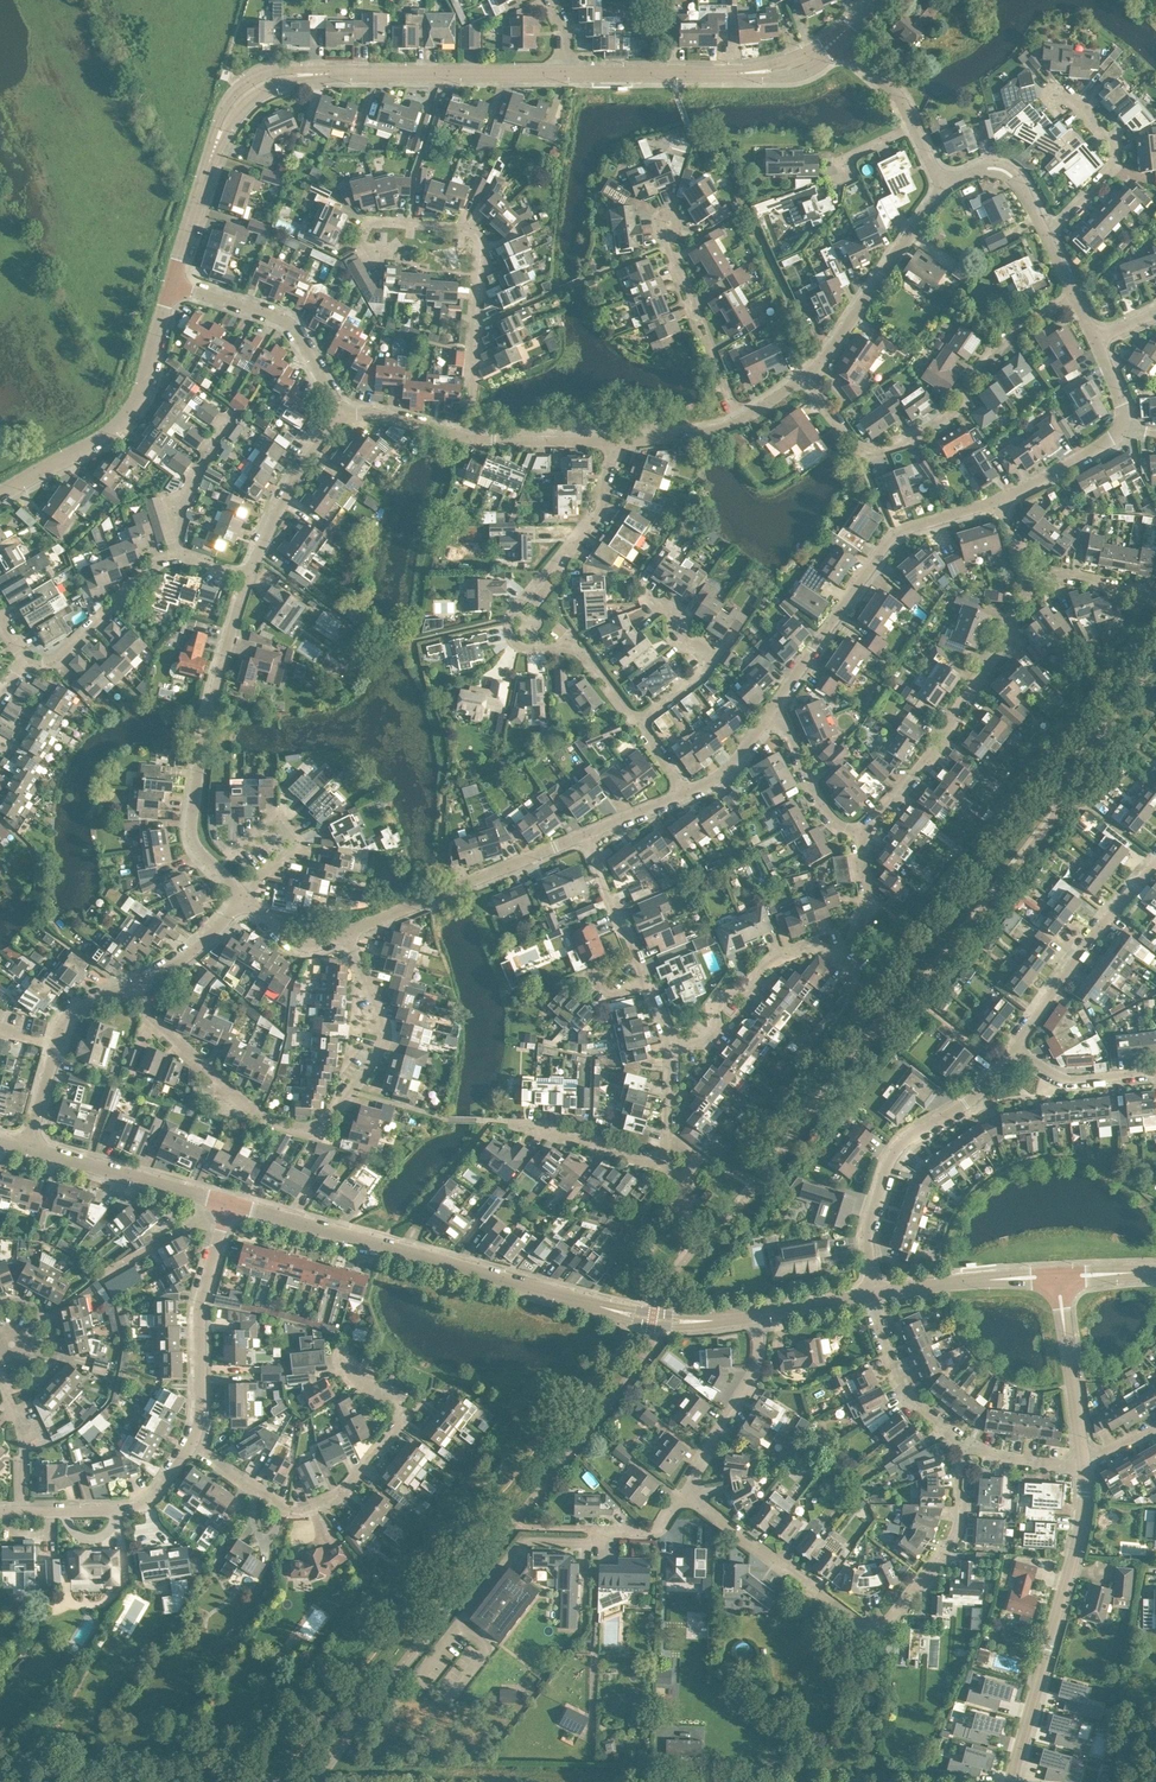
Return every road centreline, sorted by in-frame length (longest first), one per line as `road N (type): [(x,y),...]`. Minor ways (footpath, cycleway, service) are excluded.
road 1 (unclassified): [(170,285),(222,127),(268,79),(563,77)]
road 2 (residential): [(136,984),(155,1025),(205,1066),(278,1126),(310,1130),(382,1051),(386,1030),(346,936)]
road 3 (unclassified): [(667,1320),(229,1205)]
road 4 (residential): [(964,1446),(956,1531),(892,1620),(877,1626),(865,1627),(680,1493)]
road 5 (residential): [(640,722),(576,650),(526,650),(510,628),(523,597),(593,517),(615,443)]
road 6 (residential): [(468,439),(479,242),(461,227),(372,222),(358,247),(381,283)]
road 7 (residential): [(191,1446),(288,1511),(346,1491),(407,1421),(335,1352)]
road 8 (residential): [(807,373),(874,454),(920,436),(952,408),(985,351),(1075,294)]
road 9 (residential): [(668,1044),(705,1041),(716,1027),(716,999),(744,991),(790,950),(815,946),(836,959),(869,909),(858,837)]
road 10 (residential): [(246,900),(200,854),(190,829),(202,743),(248,580)]
road 11 (unclassified): [(1083,1462),(1076,1548),(1013,1781)]
road 12 (residential): [(1001,501),(888,539),(777,707)]
road 13 (residential): [(858,837),(975,685),(1026,600),(1027,572)]
road 14 (residential): [(1017,1044),(975,1097),(912,1132),(891,1156),(871,1215),(874,1292)]
road 15 (unclassified): [(0,496),(133,413),(170,285)]
road 16 (unclassified): [(563,77),(778,72),(803,67),(834,42)]
road 17 (residential): [(25,663),(65,660),(162,560),(182,558),(248,580)]
road 18 (residential): [(584,835),(346,936)]
road 19 (residential): [(229,1205),(205,1291),(203,1406),(191,1446)]
road 20 (residential): [(170,285),(289,323),(343,415)]
road 21 (residential): [(807,373),(942,187)]
road 22 (residential): [(1155,862),(1017,1044)]
road 23 (residential): [(584,835),(668,1044)]
road 24 (residential): [(739,425),(666,247),(667,225)]
road 25 (residential): [(29,1148),(63,1022),(76,1008),(136,984)]
road 26 (unclassified): [(229,1205),(29,1148)]
road 27 (residential): [(680,1493),(756,1372),(752,1315)]
road 28 (residential): [(191,1446),(160,1488),(134,1506),(22,1509)]
road 29 (residential): [(248,580),(313,444),(343,415)]
road 30 (residential): [(1048,235),(1116,156),(1074,101),(1057,96)]
road 31 (unclassified): [(1058,1276),(1083,1462)]
road 32 (residential): [(964,1446),(914,1407),(891,1361),(874,1292)]
road 33 (unclassified): [(874,1292),(1058,1276)]
road 34 (residential): [(232,851),(274,817),(298,845),(246,900)]
road 35 (residential): [(640,722),(706,670),(681,622),(657,607)]
road 36 (residential): [(664,1161),(509,1121)]
road 37 (residential): [(858,837),(817,800),(777,707)]
road 38 (residential): [(1155,1072),(1073,1082),(1053,1077),(1017,1044)]
road 39 (residential): [(468,439),(615,443)]
road 40 (residential): [(1126,428),(1001,501)]
road 41 (residential): [(942,187),(976,171),(1008,172),(1048,235)]
road 42 (residential): [(136,984),(183,958),(246,900)]
road 43 (residential): [(22,1509),(24,1448),(0,1374)]
road 44 (residential): [(1155,598),(1027,572)]
road 45 (residential): [(777,707),(736,760),(684,794)]
road 46 (residential): [(343,415),(468,439)]
road 47 (residential): [(615,443),(739,425)]
road 48 (unclassified): [(752,1315),(874,1292)]
road 49 (residential): [(1083,1462),(1007,1460),(964,1446)]

